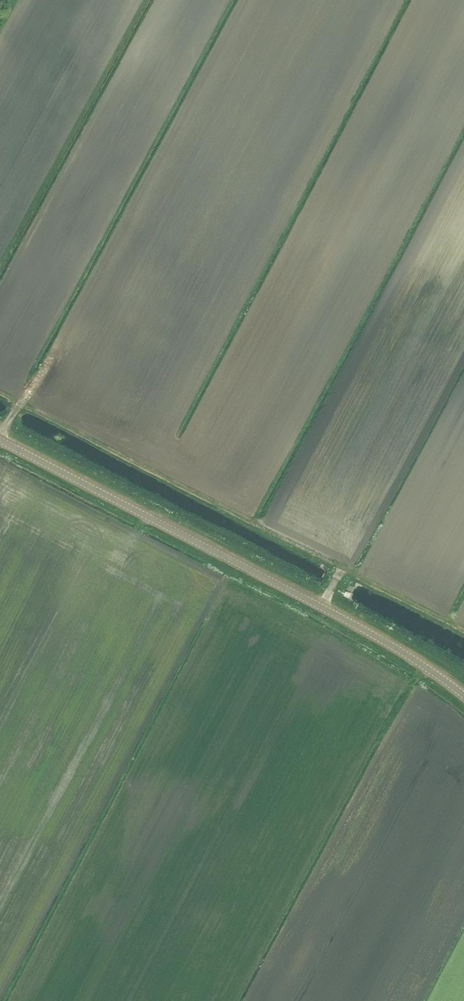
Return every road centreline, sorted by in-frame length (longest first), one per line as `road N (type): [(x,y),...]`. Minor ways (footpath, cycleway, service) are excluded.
road 1 (unclassified): [(463,695),(336,615),(0,441)]

